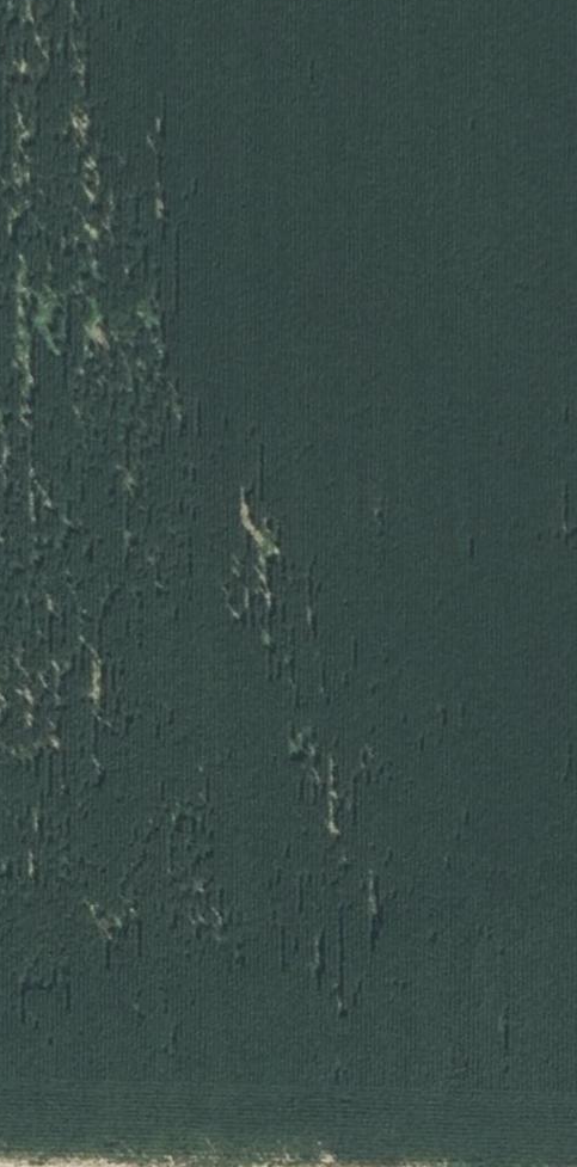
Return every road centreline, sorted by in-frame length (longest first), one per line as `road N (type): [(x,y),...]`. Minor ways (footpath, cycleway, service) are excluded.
road 1 (track): [(121,1166),(0,1163)]

